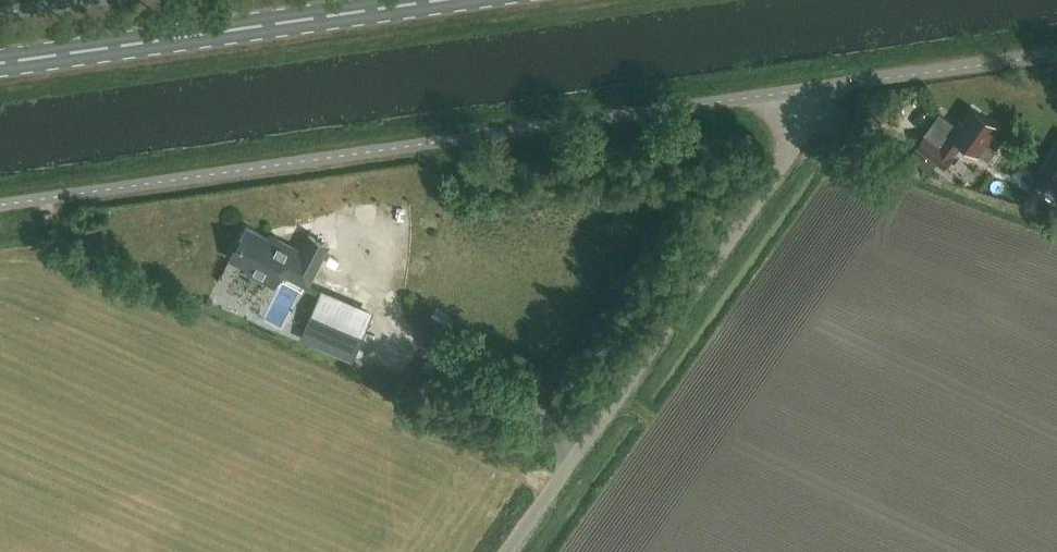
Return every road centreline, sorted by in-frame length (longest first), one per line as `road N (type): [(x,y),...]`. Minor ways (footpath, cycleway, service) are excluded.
road 1 (unclassified): [(47,196),(829,88)]
road 2 (unclassified): [(508,551),(829,88)]
road 3 (primary): [(0,61),(419,0)]

